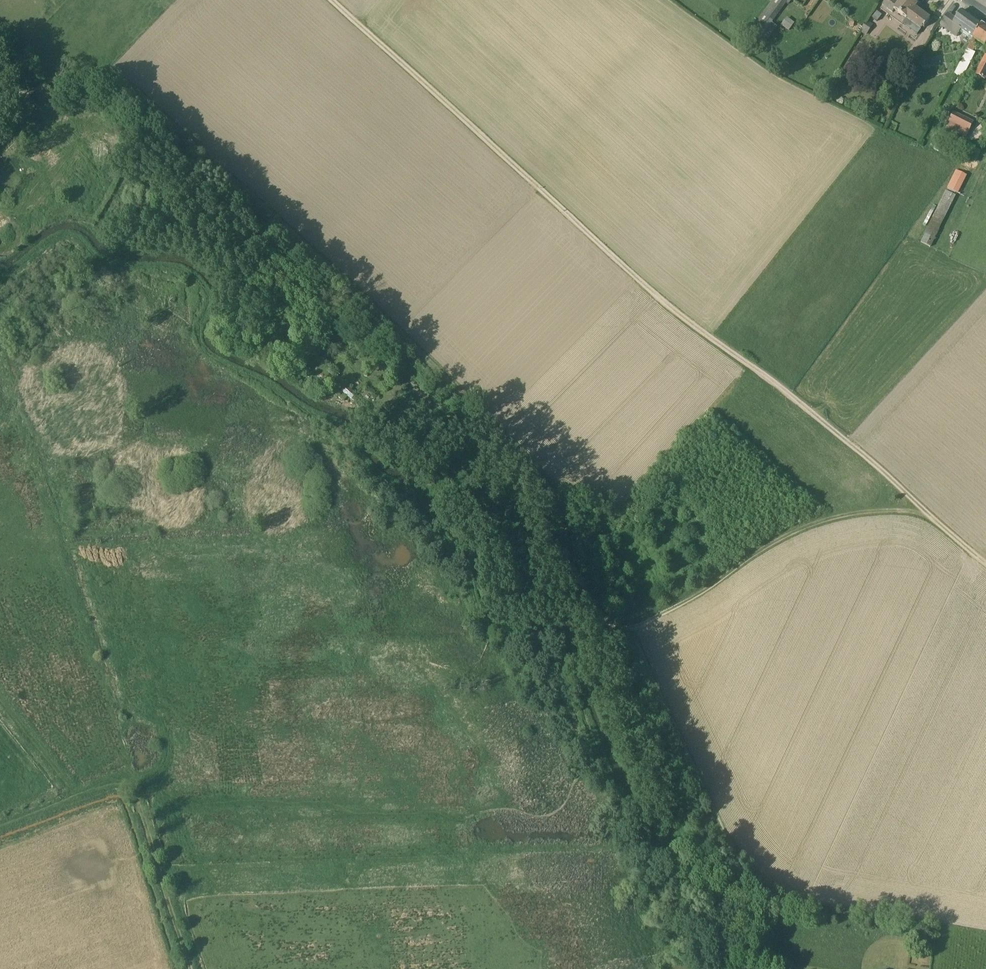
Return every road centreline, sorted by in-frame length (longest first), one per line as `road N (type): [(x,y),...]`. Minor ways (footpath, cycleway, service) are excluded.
road 1 (track): [(928,513),(780,386),(655,295),(333,0)]
road 2 (track): [(131,129),(474,440),(605,619)]
road 3 (track): [(462,819),(377,801),(191,803),(140,777),(119,777)]
road 4 (track): [(631,627),(815,524),(855,514),(928,513)]
road 5 (track): [(190,968),(134,793),(119,777)]
road 6 (track): [(75,797),(0,700)]

